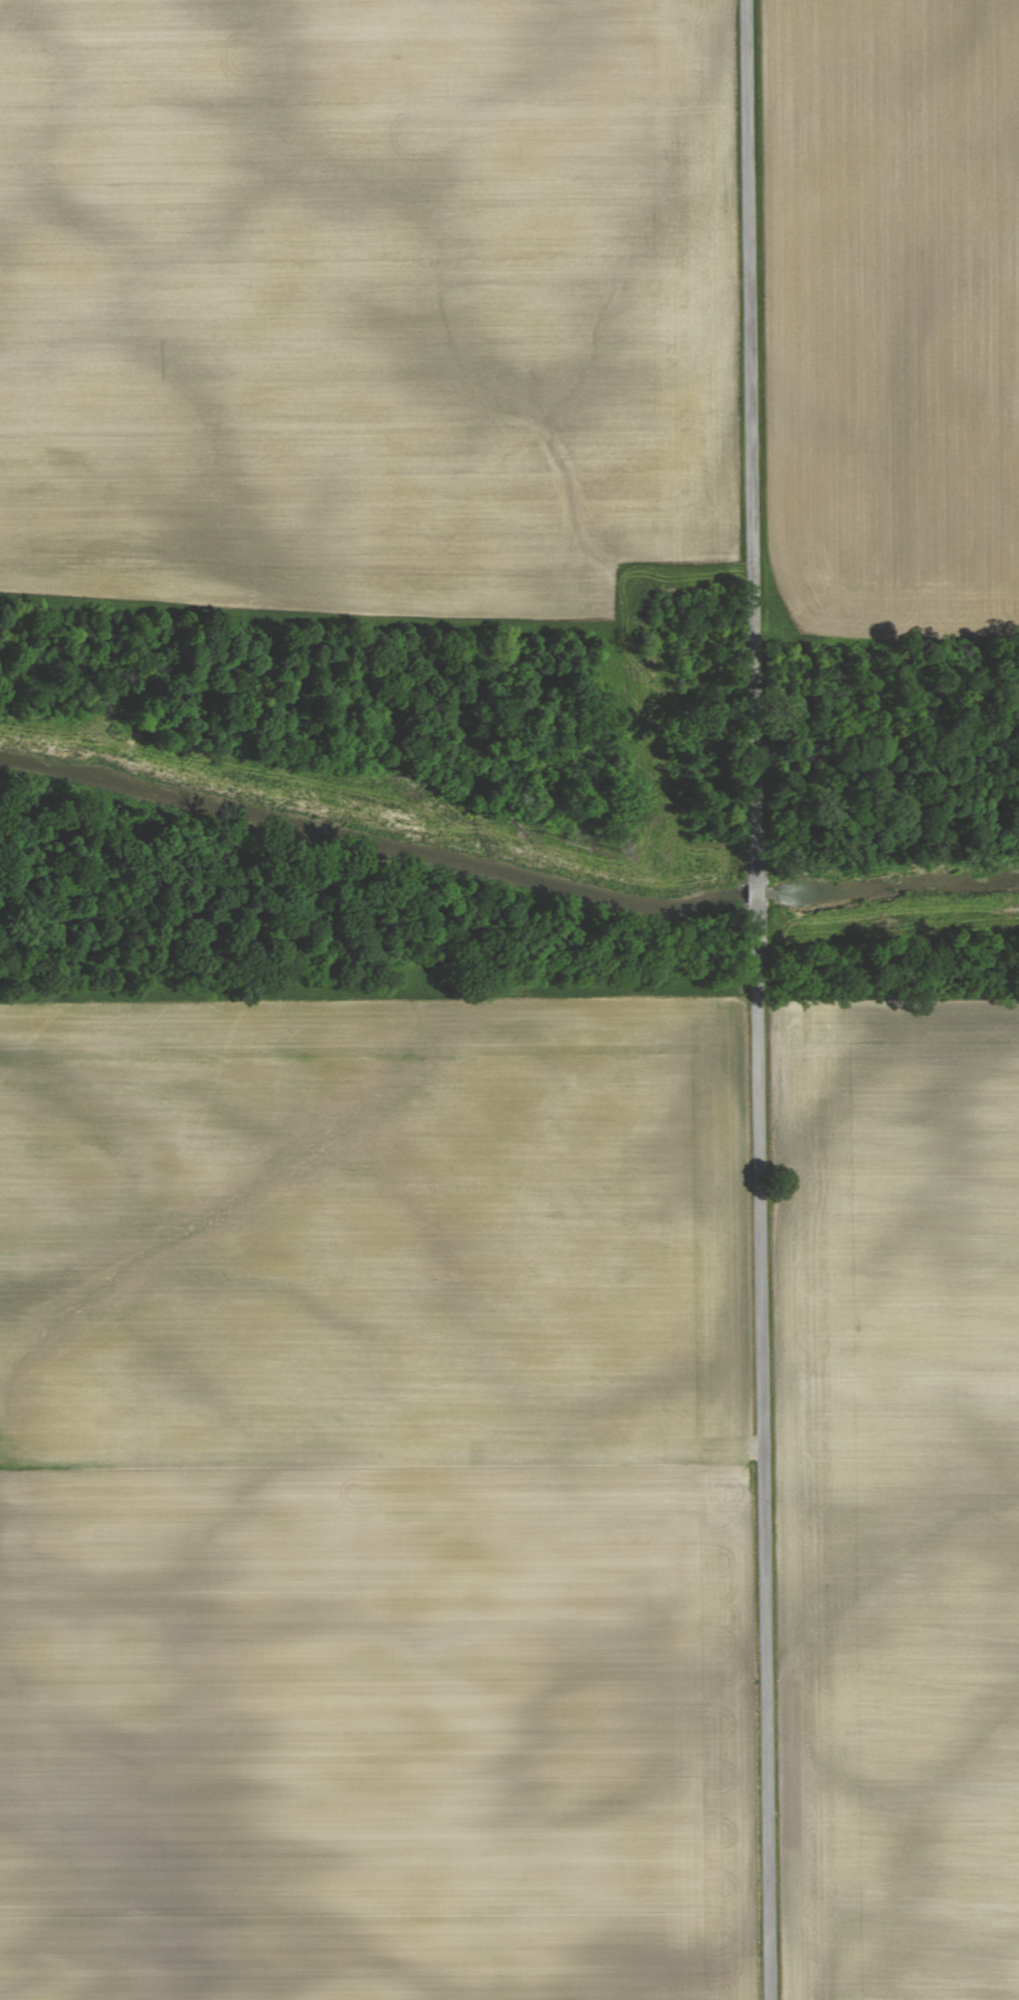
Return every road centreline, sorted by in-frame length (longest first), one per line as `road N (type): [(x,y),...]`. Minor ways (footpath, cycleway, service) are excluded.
road 1 (residential): [(768,1999),(746,0)]

